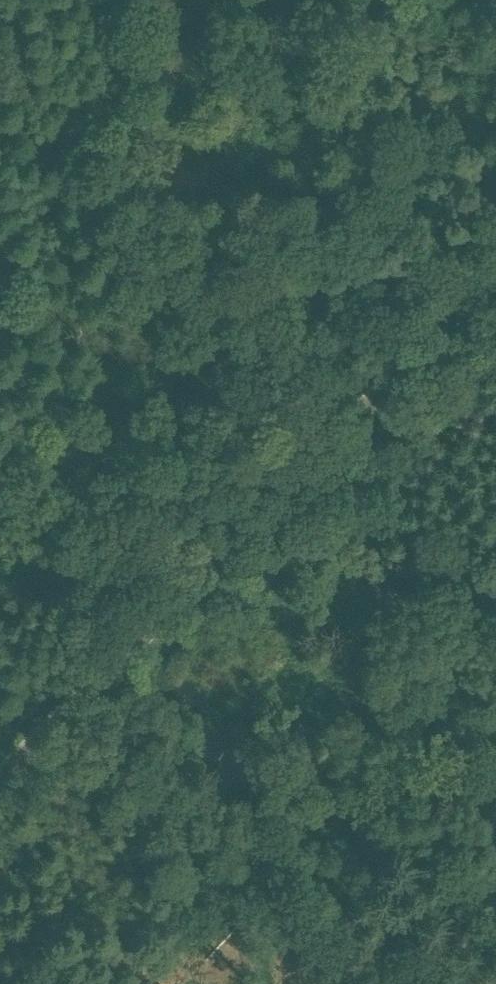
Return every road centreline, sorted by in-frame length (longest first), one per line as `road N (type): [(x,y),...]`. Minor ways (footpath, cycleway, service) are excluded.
road 1 (unclassified): [(0,782),(495,279)]
road 2 (track): [(495,589),(405,649),(302,866),(257,983)]

